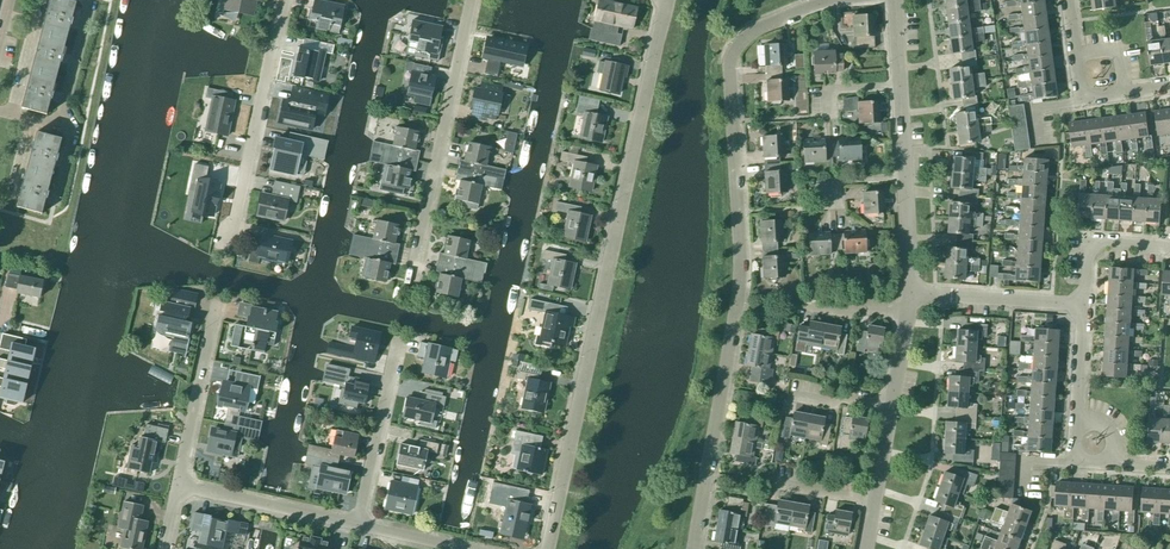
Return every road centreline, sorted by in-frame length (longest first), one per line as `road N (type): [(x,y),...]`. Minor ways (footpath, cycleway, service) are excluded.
road 1 (residential): [(694,548),(741,264),(734,47),(829,0)]
road 2 (unclassified): [(546,548),(667,0)]
road 3 (residential): [(412,279),(472,0)]
road 4 (residential): [(233,245),(283,0)]
road 5 (residential): [(177,487),(216,302)]
road 6 (residential): [(356,525),(398,341)]
road 7 (residential): [(356,525),(177,487)]
road 8 (residential): [(1083,306),(909,292)]
road 9 (residential): [(1083,306),(1087,238),(1169,244)]
road 10 (residential): [(57,129),(90,0)]

